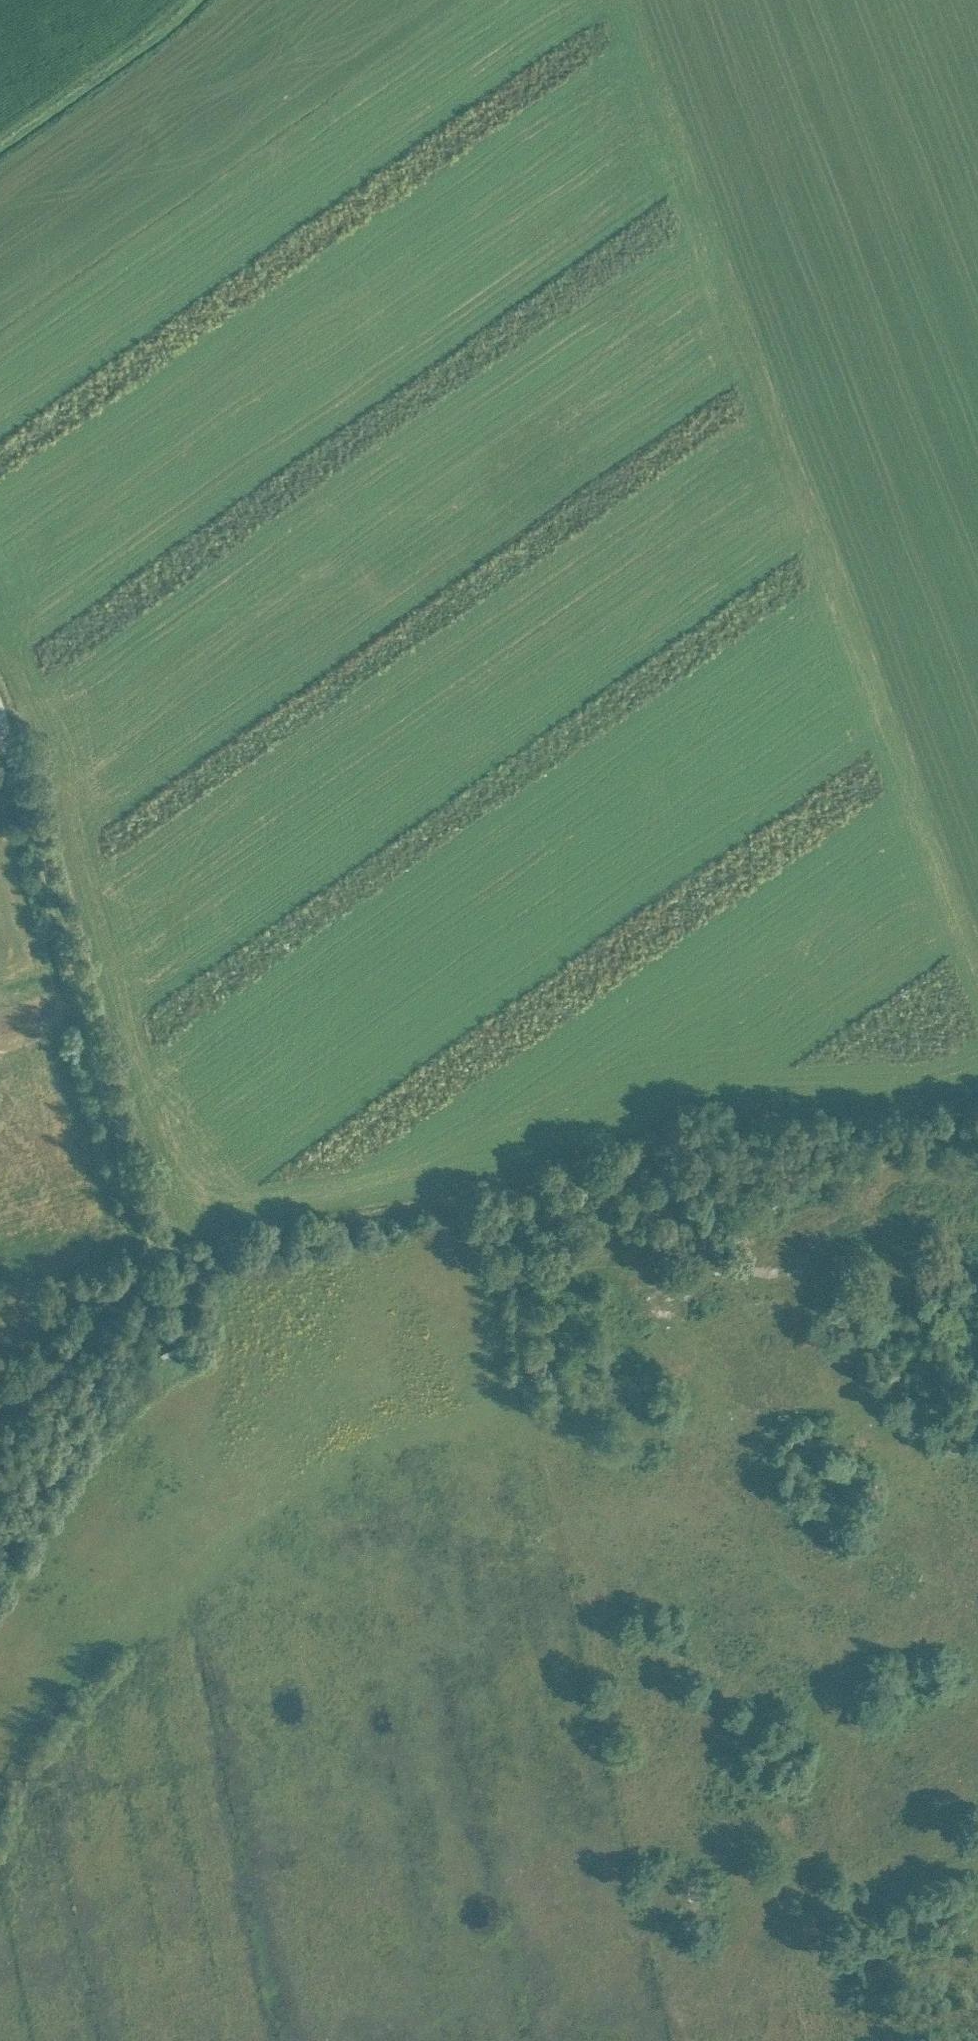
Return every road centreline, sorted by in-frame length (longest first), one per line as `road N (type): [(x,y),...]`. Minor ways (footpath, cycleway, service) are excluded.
road 1 (track): [(977,1098),(759,1112),(570,1176),(155,1257)]
road 2 (track): [(5,737),(155,1257)]
road 3 (track): [(155,1257),(0,1379)]

